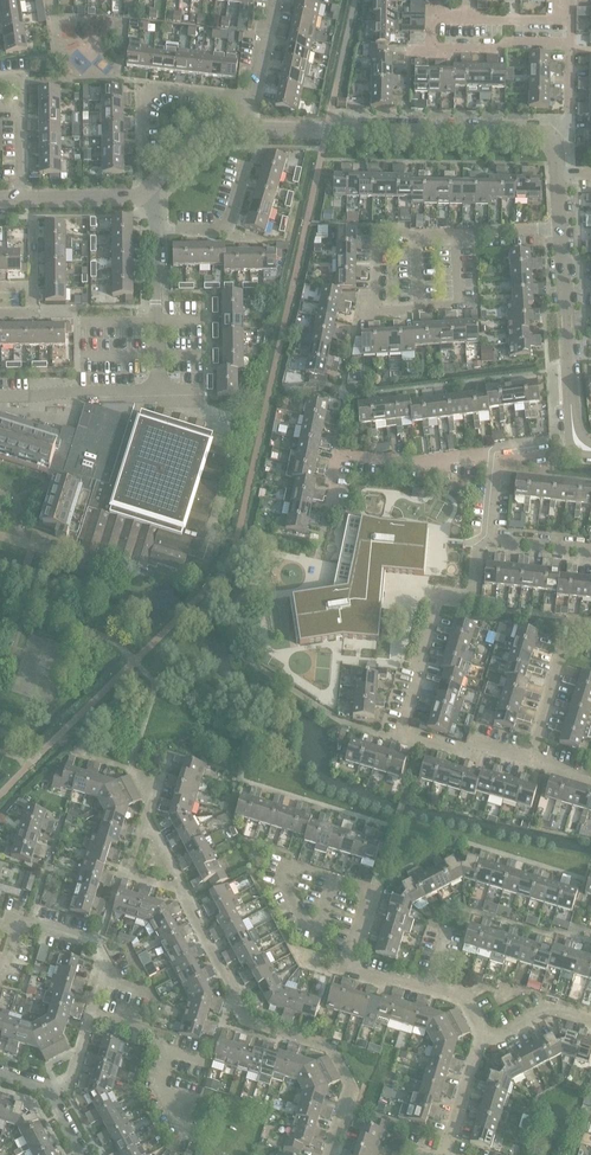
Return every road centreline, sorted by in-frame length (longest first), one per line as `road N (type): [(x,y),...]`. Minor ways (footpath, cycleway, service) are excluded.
road 1 (residential): [(491,540),(477,552),(472,593),(440,595),(398,734),(473,758),(477,745),(530,761)]
road 2 (residential): [(328,1154),(350,1084),(332,1046),(249,1022),(181,890)]
road 3 (residential): [(0,397),(158,392),(155,230)]
road 4 (residential): [(572,44),(432,49),(433,17),(572,19)]
road 5 (residential): [(247,129),(540,133),(554,141)]
road 6 (residential): [(376,311),(377,228),(561,227)]
road 7 (residential): [(561,227),(579,444)]
road 8 (residential): [(332,505),(338,455),(498,461)]
road 9 (residential): [(487,1039),(467,996),(348,969)]
road 10 (residential): [(143,149),(143,100),(154,87),(251,97)]
road 11 (residential): [(155,230),(225,232),(246,163)]
road 12 (residential): [(96,944),(32,923),(18,933),(0,974)]
road 13 (residential): [(144,192),(209,129),(247,129)]
road 14 (residential): [(148,817),(160,779),(77,753)]
road 15 (residential): [(22,200),(135,199),(144,192)]
road 16 (residential): [(445,1154),(487,1039)]

